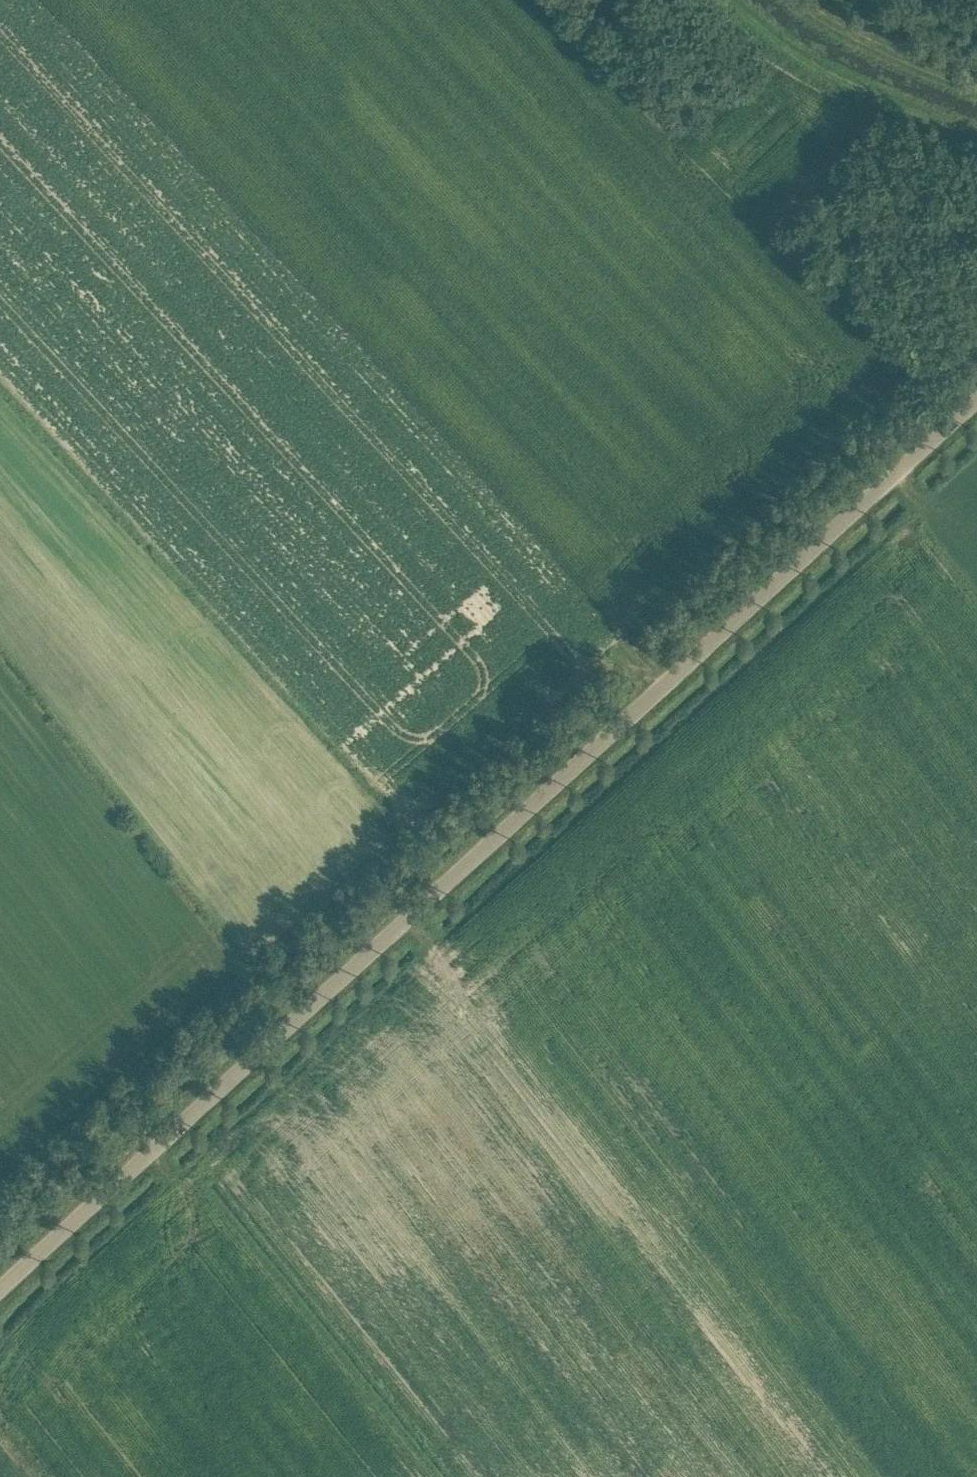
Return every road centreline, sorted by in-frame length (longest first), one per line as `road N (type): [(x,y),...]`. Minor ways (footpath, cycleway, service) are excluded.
road 1 (unclassified): [(0,1293),(976,397)]
road 2 (track): [(976,578),(894,473)]

